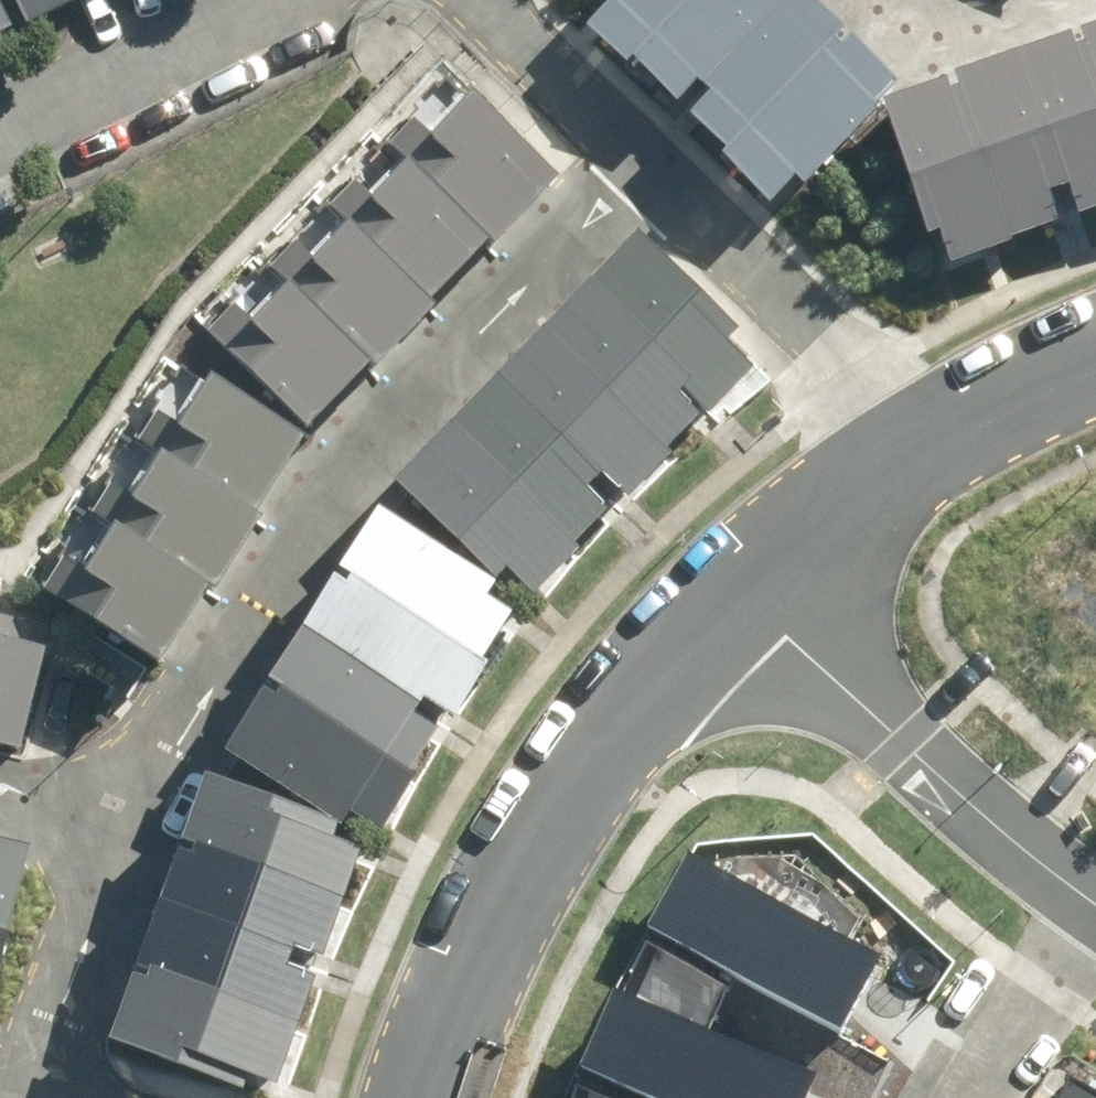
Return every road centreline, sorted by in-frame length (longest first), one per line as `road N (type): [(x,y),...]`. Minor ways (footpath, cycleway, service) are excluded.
road 1 (residential): [(109,826),(188,658),(332,462),(646,165)]
road 2 (residential): [(764,563),(597,747),(435,1015),(412,1097)]
road 3 (residential): [(764,563),(901,722),(1075,890)]
road 4 (residential): [(646,165),(913,441)]
road 5 (residential): [(24,1097),(109,826)]
road 6 (residential): [(0,117),(243,0)]
road 7 (residential): [(1075,890),(969,1097)]
road 8 (residential): [(497,0),(646,165)]
road 9 (residential): [(1095,350),(913,441)]
road 10 (residential): [(913,441),(764,563)]
road 11 (residential): [(899,0),(919,11),(1038,0)]

